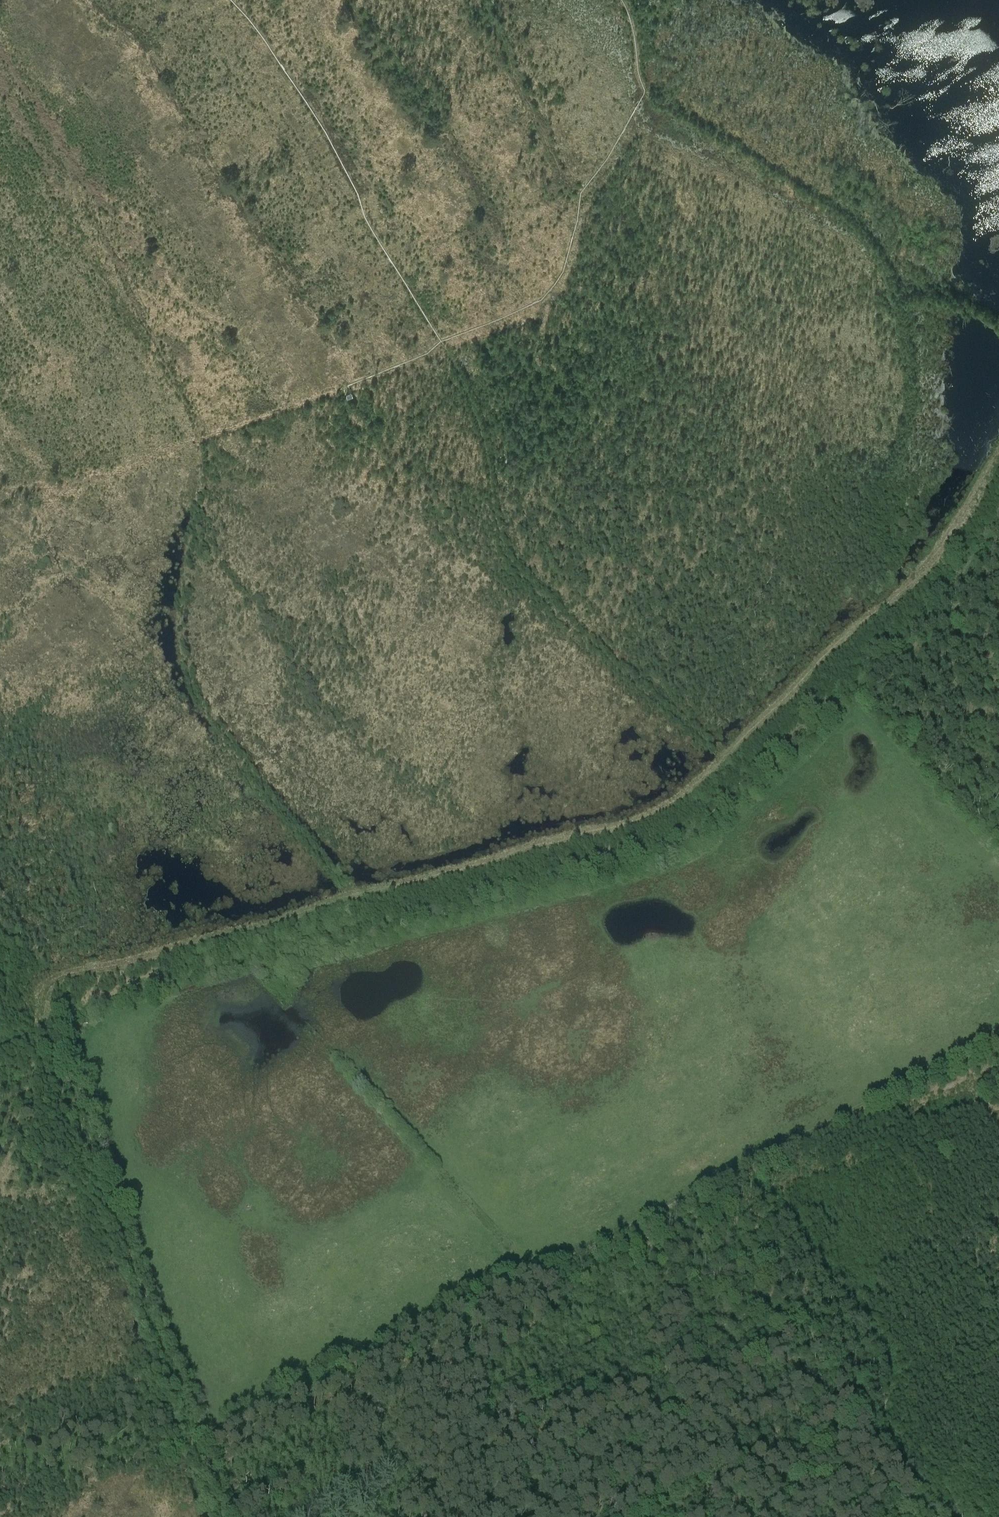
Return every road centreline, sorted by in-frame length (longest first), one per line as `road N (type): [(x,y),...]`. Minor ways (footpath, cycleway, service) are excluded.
road 1 (track): [(416,1330),(998,1043)]

